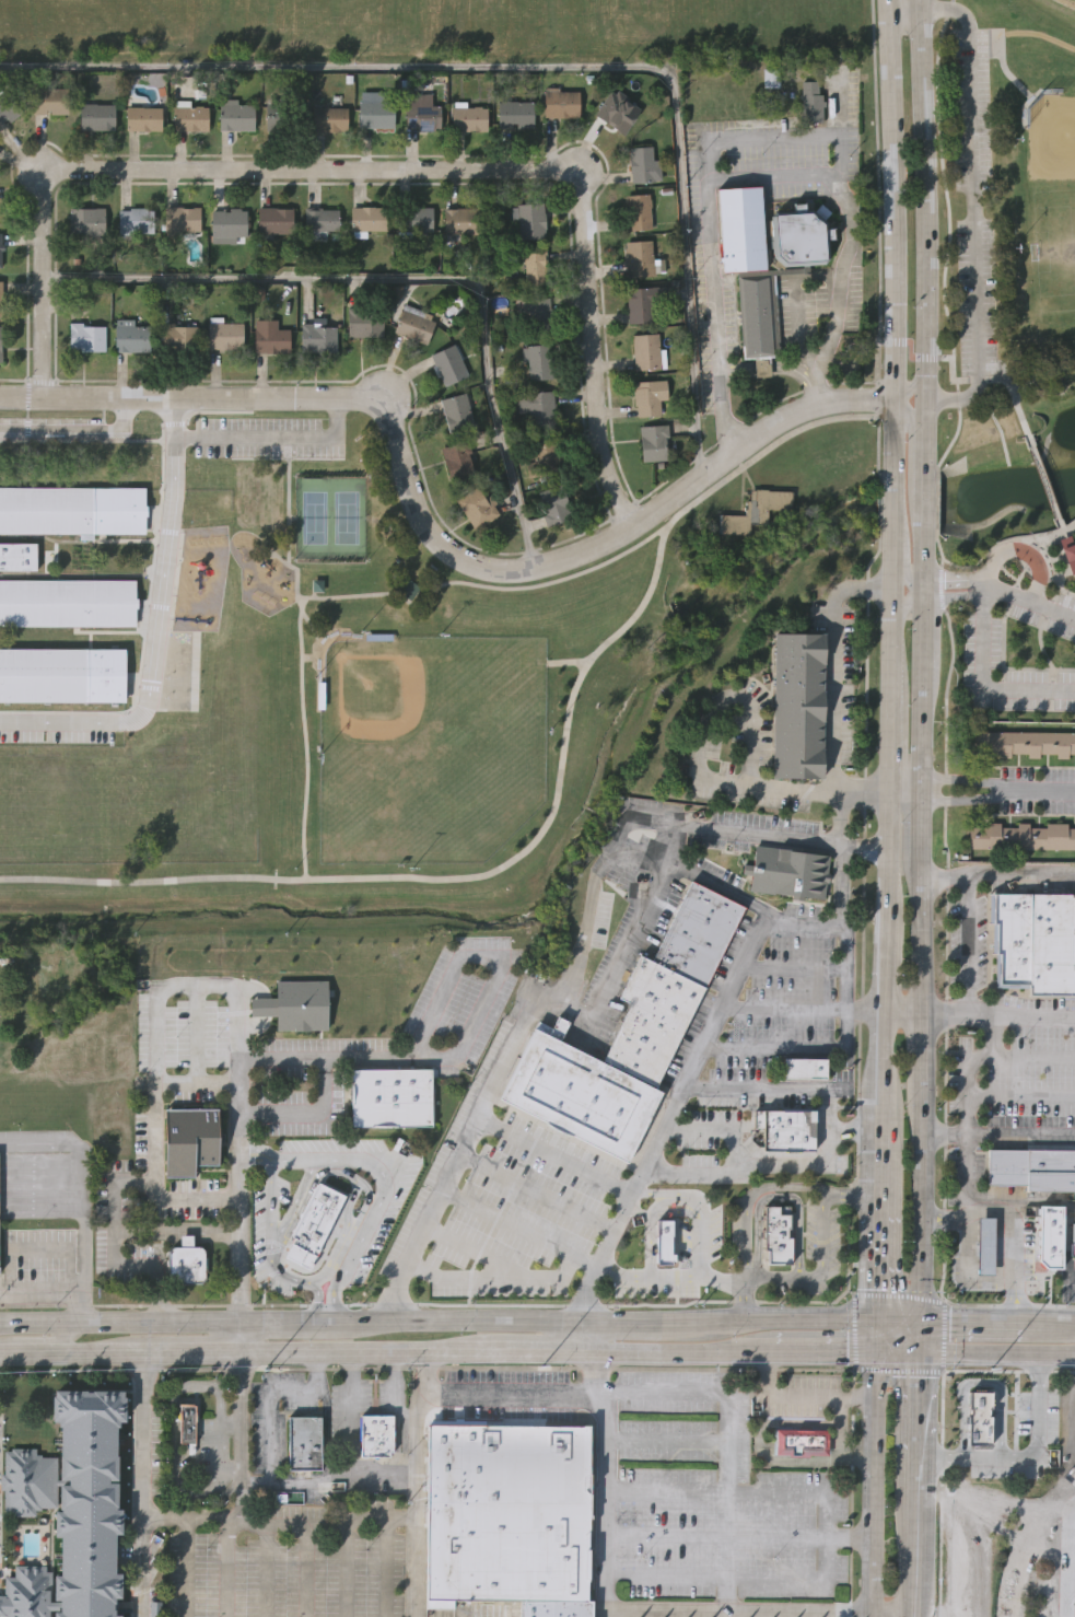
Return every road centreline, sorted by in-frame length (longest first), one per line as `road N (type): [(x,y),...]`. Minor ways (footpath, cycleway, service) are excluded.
road 1 (residential): [(42,396),(44,193),(63,168),(559,170),(582,193),(601,450),(633,524)]
road 2 (residential): [(0,394),(364,398),(390,420),(418,511),(439,540),(464,559),(500,569),(562,559),(607,540),(780,421),(818,406)]
road 3 (secondary): [(895,794),(881,1319)]
road 4 (secondary): [(887,9),(896,398)]
road 5 (secondary): [(928,363),(918,7)]
road 6 (primary): [(239,1353),(480,1353)]
road 7 (primary): [(579,1319),(344,1321)]
road 8 (primary): [(881,1319),(665,1319)]
road 9 (secondary): [(920,1324),(923,1112)]
road 10 (primary): [(579,1352),(767,1353)]
road 11 (secondary): [(880,1353),(879,1532)]
road 12 (secondary): [(918,1512),(920,1353)]
road 13 (primary): [(920,1353),(1074,1353)]
road 14 (primary): [(767,1353),(920,1353)]
road 15 (secondary): [(925,1011),(925,863)]
road 16 (primary): [(1065,1325),(920,1324)]
road 17 (primary): [(0,1353),(129,1353)]
road 18 (secondary): [(925,713),(927,590)]

